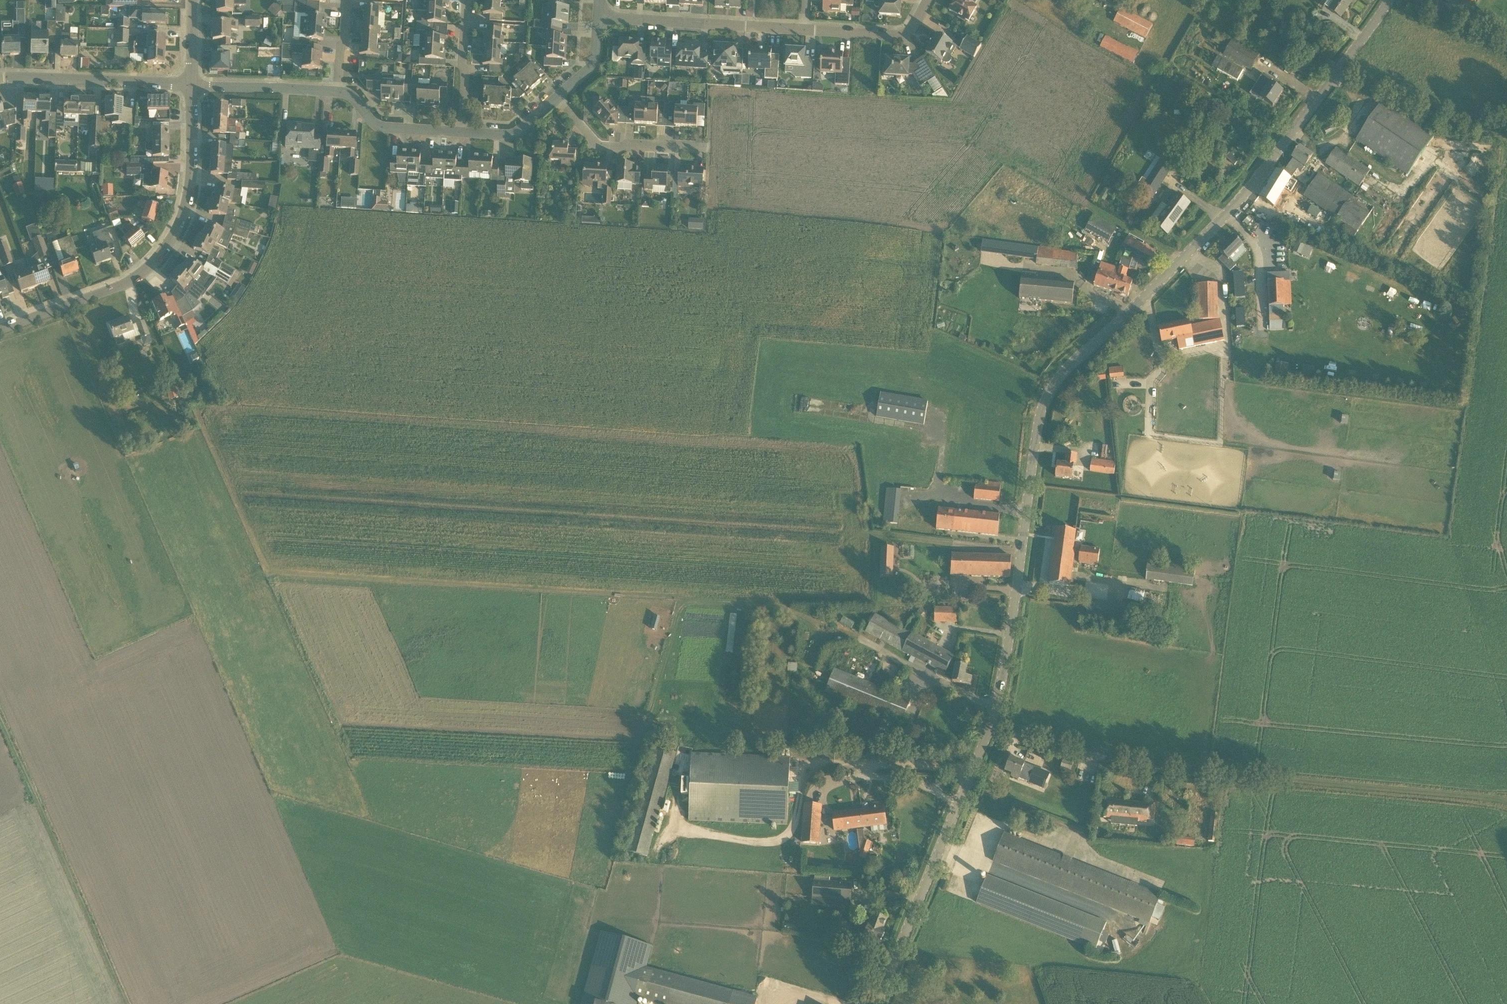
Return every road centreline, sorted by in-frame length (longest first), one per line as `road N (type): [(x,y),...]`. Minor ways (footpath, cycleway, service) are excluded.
road 1 (unclassified): [(984,726),(1052,378),(1238,206),(1389,0)]
road 2 (track): [(1506,802),(1153,765)]
road 3 (residential): [(0,327),(146,267),(181,205),(191,87)]
road 4 (track): [(129,1003),(0,713)]
road 5 (unclassified): [(875,1003),(984,726)]
road 6 (residential): [(590,16),(806,28)]
road 7 (residential): [(191,87),(0,78)]
road 8 (unclassified): [(1153,765),(984,726)]
road 9 (residential): [(705,146),(592,136),(558,98)]
road 10 (residential): [(338,91),(191,87)]
road 11 (residential): [(806,28),(900,36),(930,0)]
road 12 (residential): [(458,128),(388,124),(338,91)]
road 13 (residential): [(458,128),(465,0)]

